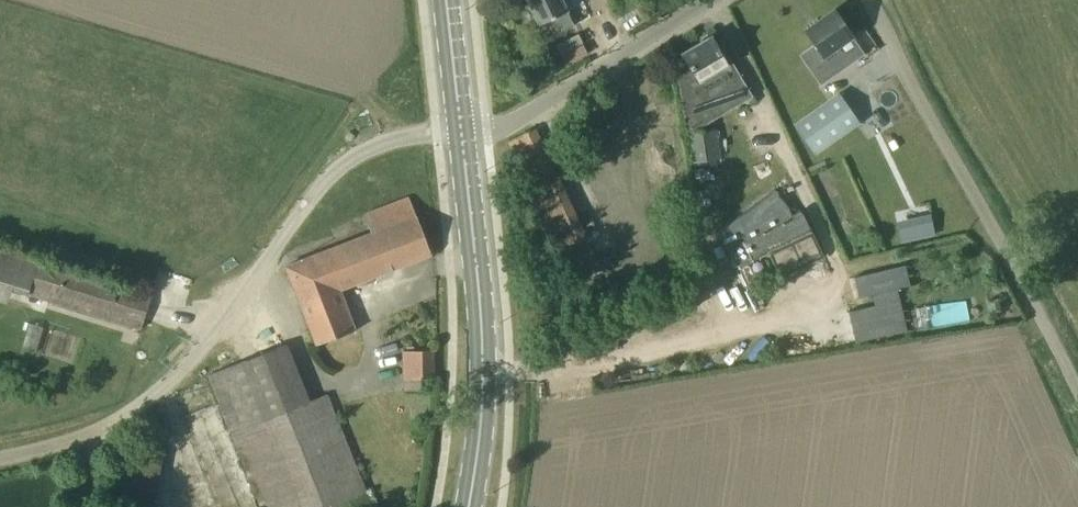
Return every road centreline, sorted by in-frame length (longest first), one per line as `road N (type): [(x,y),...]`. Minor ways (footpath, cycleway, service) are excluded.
road 1 (track): [(0,454),(64,442),(144,402),(242,296),(343,162),(377,144),(435,133)]
road 2 (unclassified): [(1077,399),(866,0)]
road 3 (primary): [(467,506),(482,361),(460,134)]
road 4 (unclassified): [(460,134),(524,117),(708,0)]
road 5 (primary): [(460,134),(445,0)]

